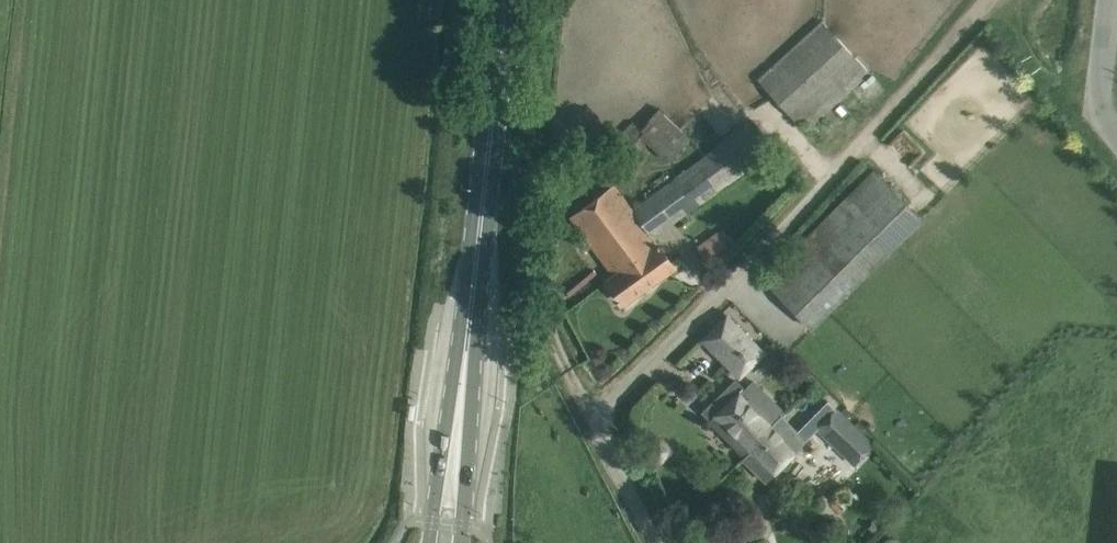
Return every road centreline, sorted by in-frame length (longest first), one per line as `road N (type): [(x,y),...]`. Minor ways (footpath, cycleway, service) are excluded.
road 1 (unclassified): [(849,154),(592,417),(654,542)]
road 2 (primary): [(454,452),(506,0)]
road 3 (track): [(989,0),(849,154)]
road 4 (unclassified): [(1116,135),(1098,108),(1109,0)]

